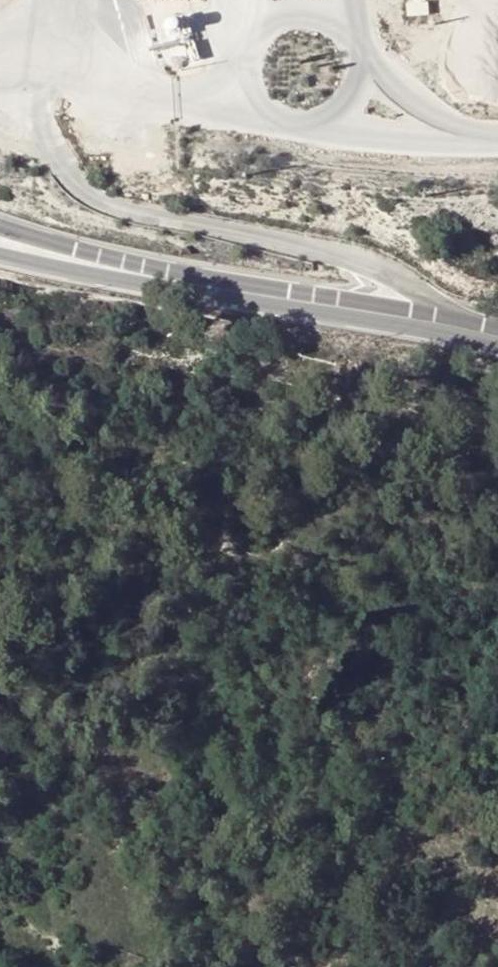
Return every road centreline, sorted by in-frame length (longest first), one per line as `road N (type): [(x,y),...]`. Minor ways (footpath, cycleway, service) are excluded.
road 1 (tertiary): [(497,336),(175,281)]
road 2 (tertiary): [(175,281),(0,225)]
road 3 (tertiary): [(0,253),(175,281)]

